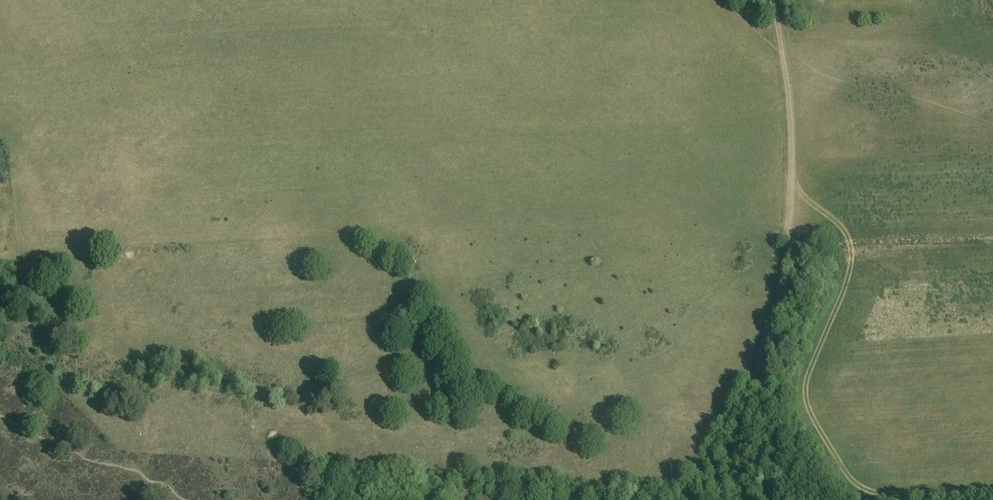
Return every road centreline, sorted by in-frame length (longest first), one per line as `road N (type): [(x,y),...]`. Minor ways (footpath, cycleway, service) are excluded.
road 1 (track): [(774,0),(789,96),(790,208),(758,369)]
road 2 (track): [(680,499),(758,369)]

